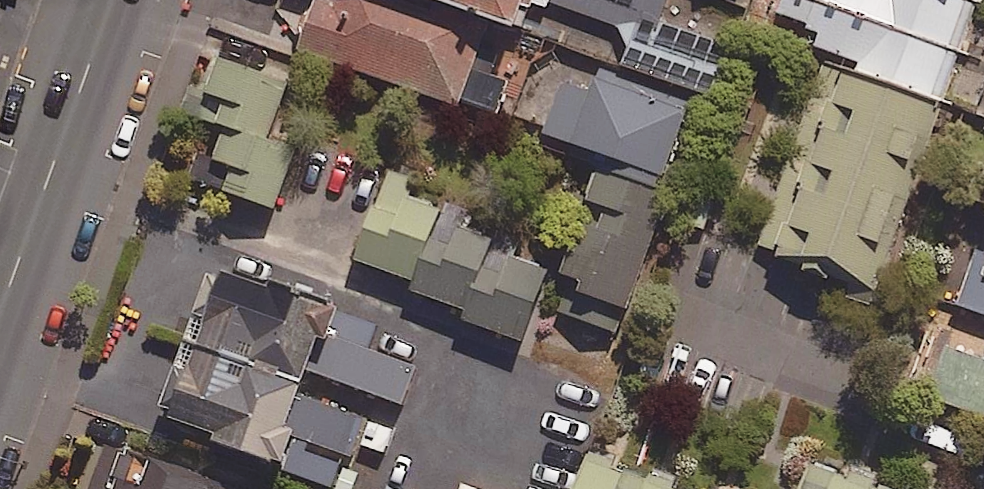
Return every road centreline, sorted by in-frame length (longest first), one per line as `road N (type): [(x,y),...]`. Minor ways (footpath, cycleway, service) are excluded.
road 1 (secondary): [(112,0),(0,307)]

